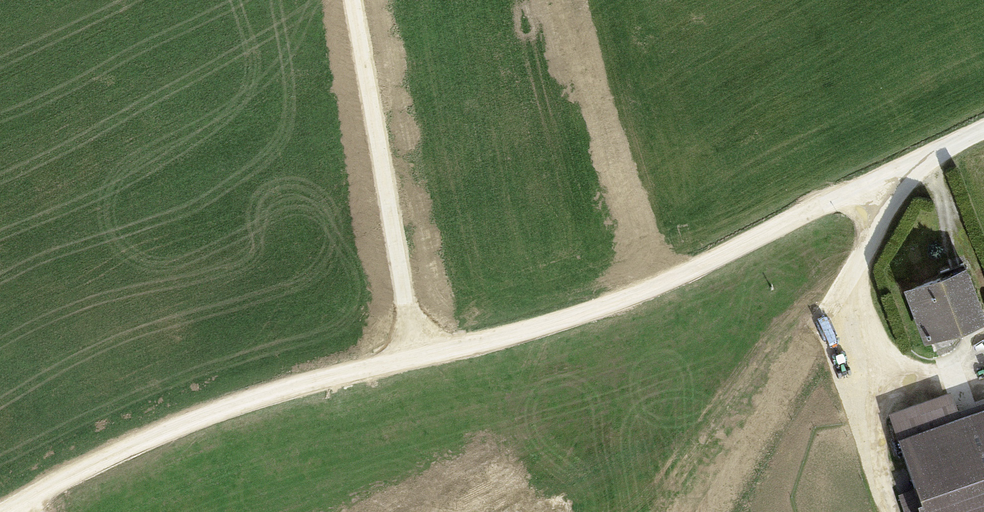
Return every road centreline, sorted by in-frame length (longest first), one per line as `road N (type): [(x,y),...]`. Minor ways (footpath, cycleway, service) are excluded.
road 1 (track): [(898,177),(657,282),(495,339),(262,397),(155,437),(7,511)]
road 2 (track): [(416,356),(353,0)]
road 3 (track): [(843,272),(884,373),(870,436),(890,511)]

